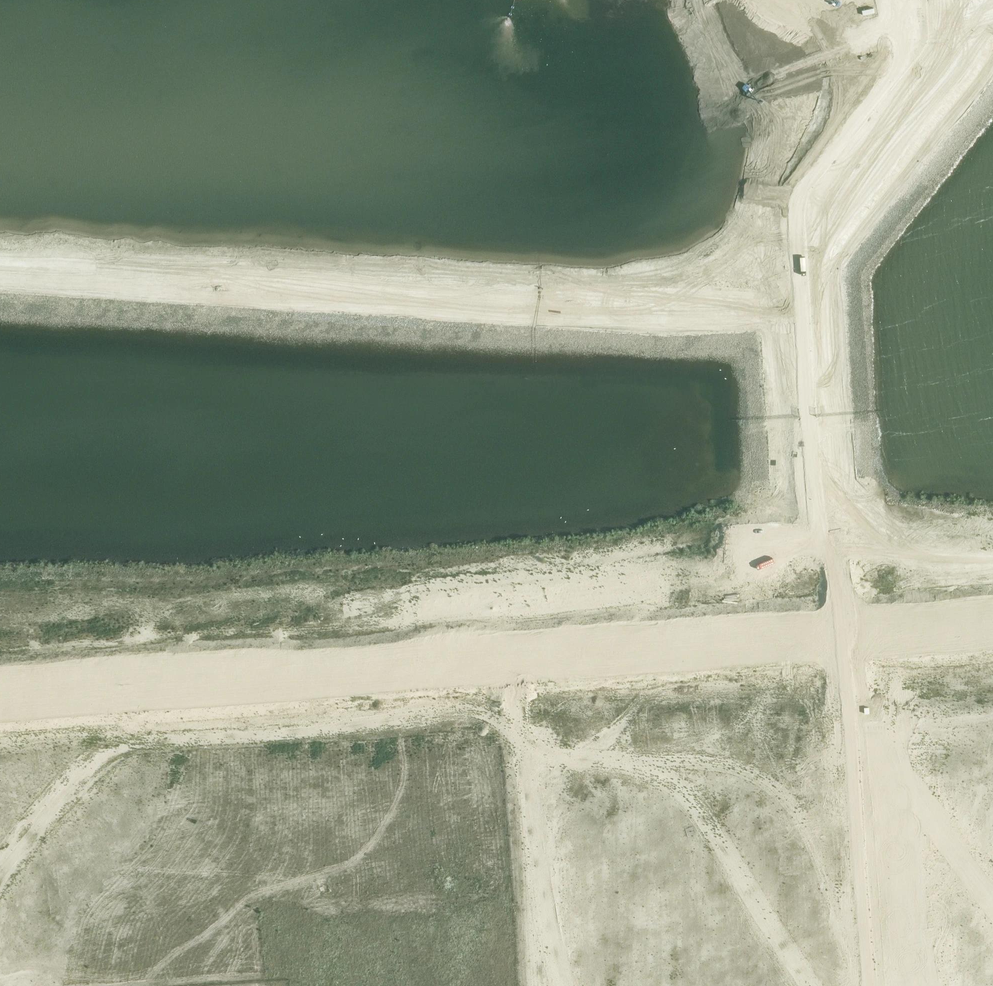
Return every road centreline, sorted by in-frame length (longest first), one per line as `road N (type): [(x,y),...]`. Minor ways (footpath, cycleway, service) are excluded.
road 1 (tertiary): [(841,985),(821,678)]
road 2 (tertiary): [(778,682),(797,985)]

